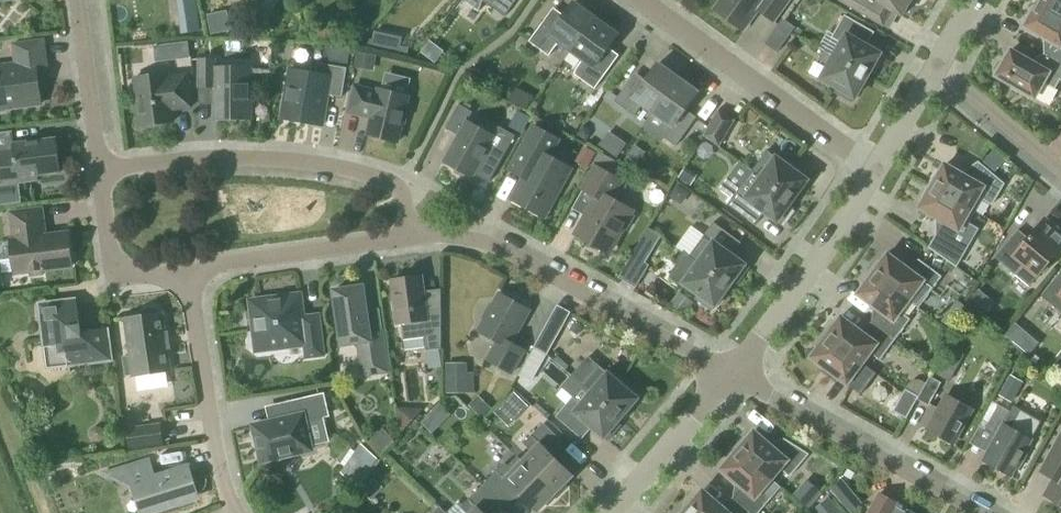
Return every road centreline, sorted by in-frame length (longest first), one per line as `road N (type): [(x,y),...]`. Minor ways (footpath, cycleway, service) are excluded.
road 1 (residential): [(416,238),(469,241),(520,260),(731,382)]
road 2 (residential): [(416,238),(402,195),(320,166),(234,160),(105,174)]
road 3 (residential): [(877,175),(636,0)]
road 4 (residential): [(973,512),(731,382)]
road 5 (residential): [(731,382),(877,175)]
road 6 (residential): [(236,512),(224,493),(195,277)]
road 7 (residential): [(195,277),(416,238)]
road 8 (residential): [(105,174),(114,264),(132,281),(195,277)]
road 9 (residential): [(86,0),(105,174)]
road 10 (residential): [(617,512),(731,382)]
road 11 (residential): [(941,72),(1060,171)]
road 12 (residential): [(877,175),(941,72)]

